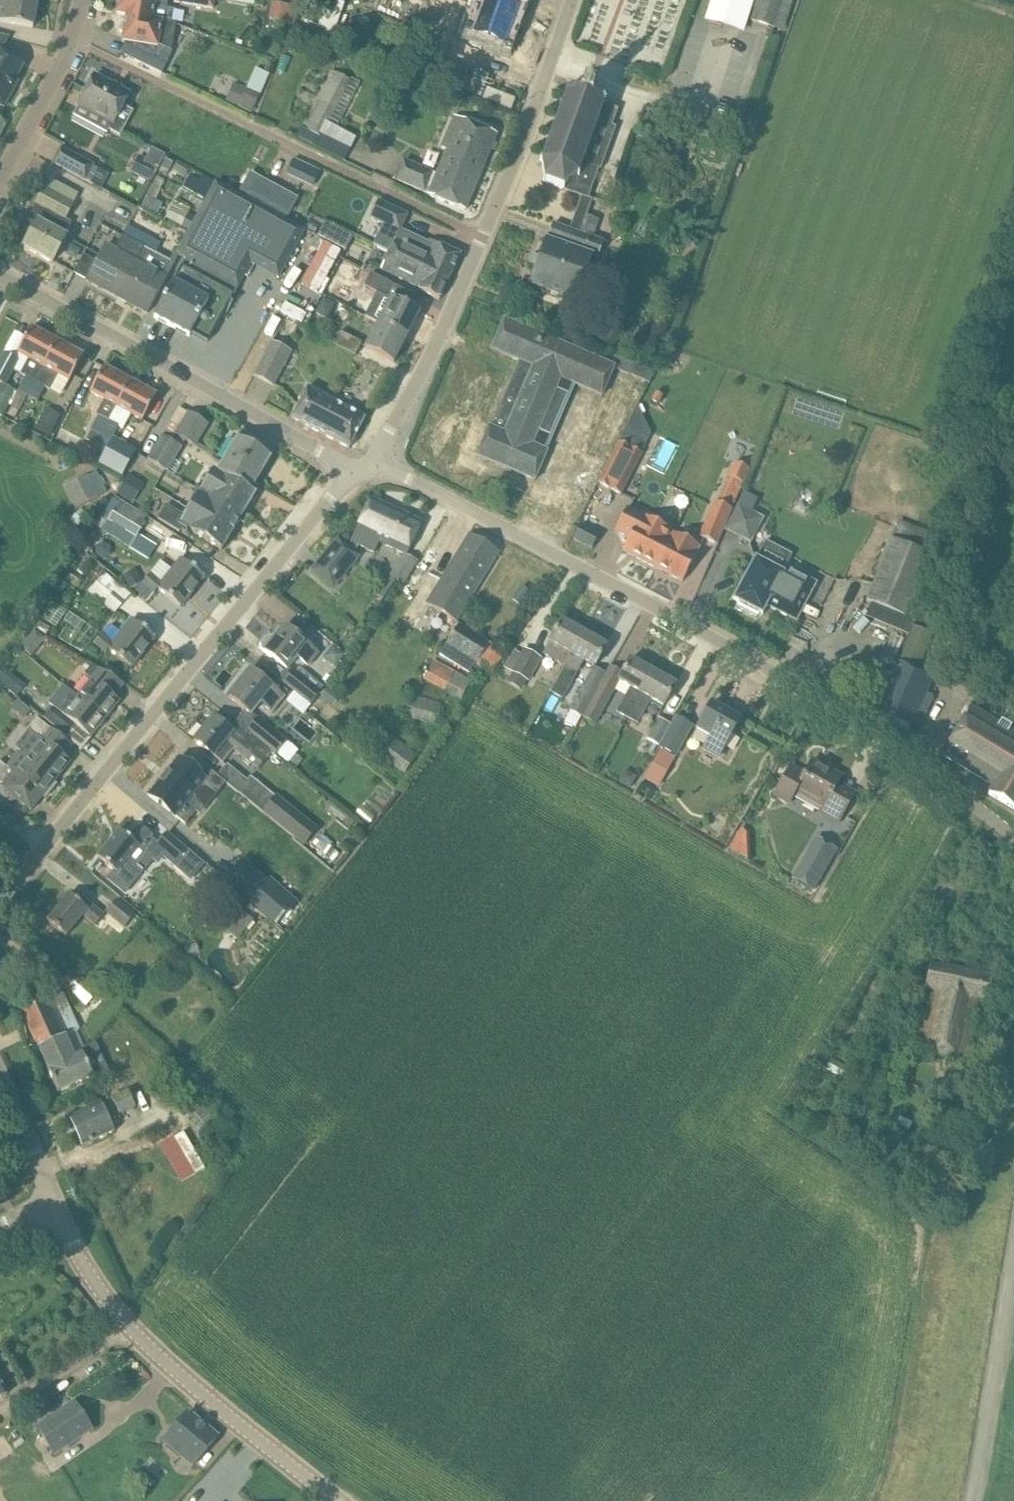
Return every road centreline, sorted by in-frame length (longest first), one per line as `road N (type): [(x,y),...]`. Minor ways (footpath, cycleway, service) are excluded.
road 1 (residential): [(1013,837),(869,725),(416,481),(361,466)]
road 2 (residential): [(0,894),(361,466)]
road 3 (residential): [(361,466),(386,438),(433,351),(572,0)]
road 4 (tertiary): [(338,1500),(143,1347),(92,1284),(54,1208)]
road 5 (residential): [(361,466),(330,458),(0,277)]
road 6 (unclassified): [(971,1500),(1013,1264)]
road 7 (residential): [(0,179),(60,71),(84,0)]
road 8 (unclassified): [(54,1208),(1,1076)]

